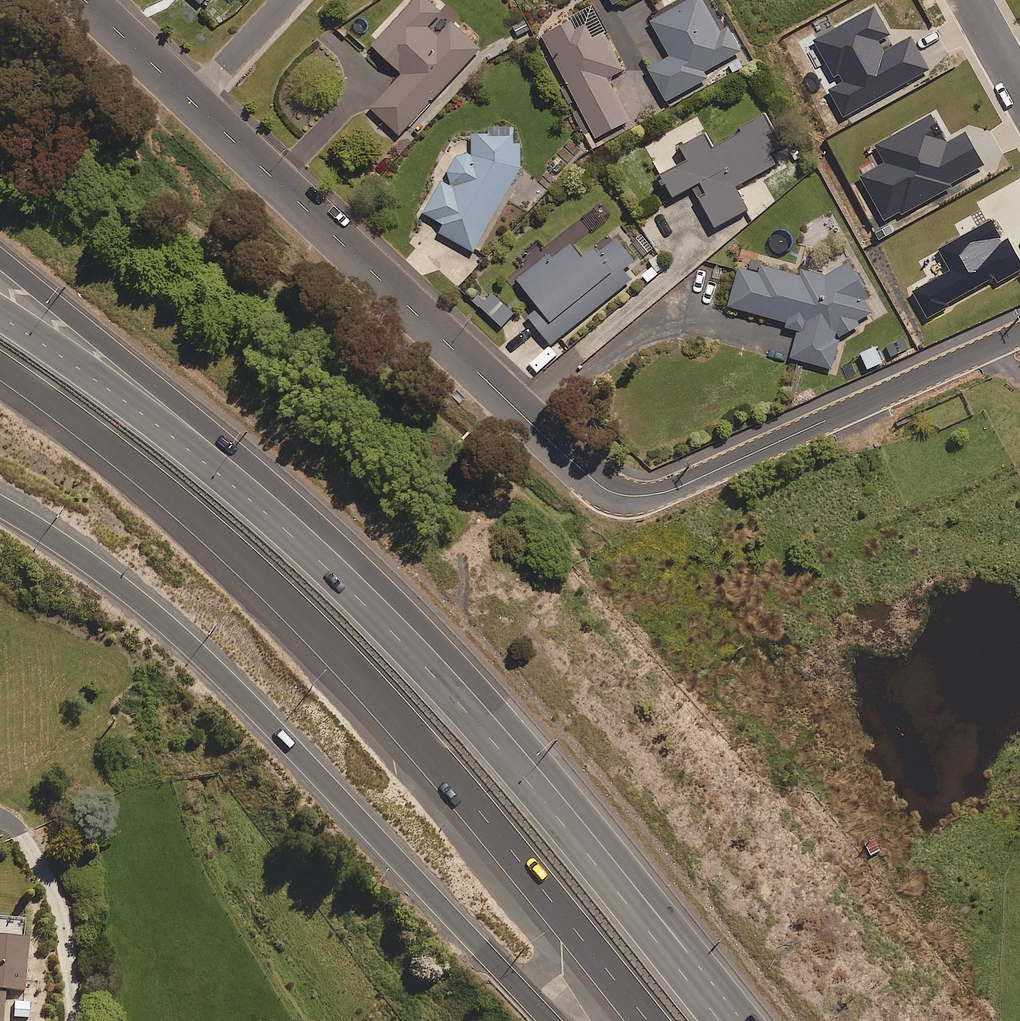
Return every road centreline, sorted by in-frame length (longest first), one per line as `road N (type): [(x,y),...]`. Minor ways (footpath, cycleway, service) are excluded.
road 1 (motorway): [(0,259),(302,507),(441,645),(657,900),(701,970),(722,1020)]
road 2 (residential): [(192,101),(593,479),(624,495),(668,491),(1019,331)]
road 3 (motorway): [(0,317),(171,434),(398,638),(567,830),(718,1020)]
road 4 (motorway): [(648,1020),(458,785),(282,595),(130,462),(0,367)]
road 5 (motorway): [(550,1020),(291,747),(112,575),(0,507)]
road 6 (residential): [(86,0),(192,101)]
road 7 (residential): [(192,101),(284,0)]

